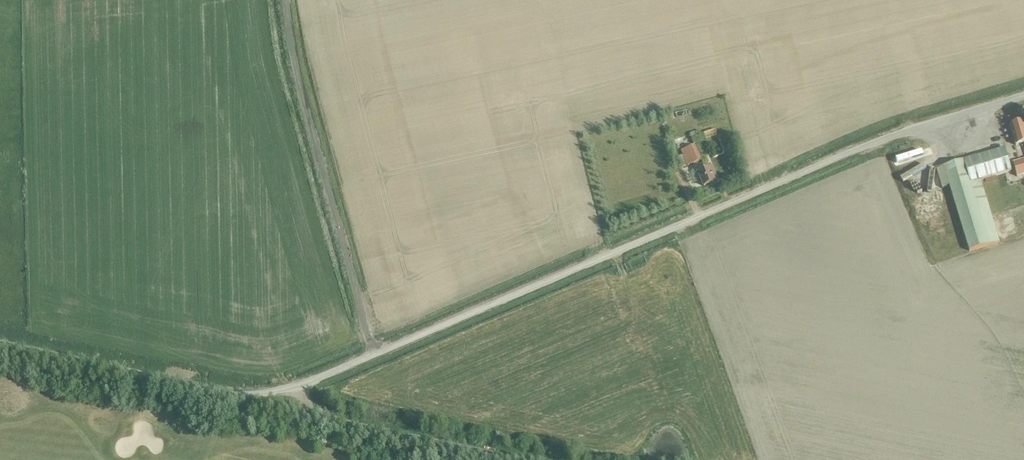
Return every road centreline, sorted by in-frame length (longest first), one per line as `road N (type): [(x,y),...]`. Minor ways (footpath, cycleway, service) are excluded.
road 1 (unclassified): [(299,387),(847,153),(1023,95)]
road 2 (track): [(375,354),(293,70),(283,0)]
road 3 (unclassified): [(299,387),(223,395),(0,347)]
road 4 (unclassified): [(299,387),(327,417),(524,459)]

